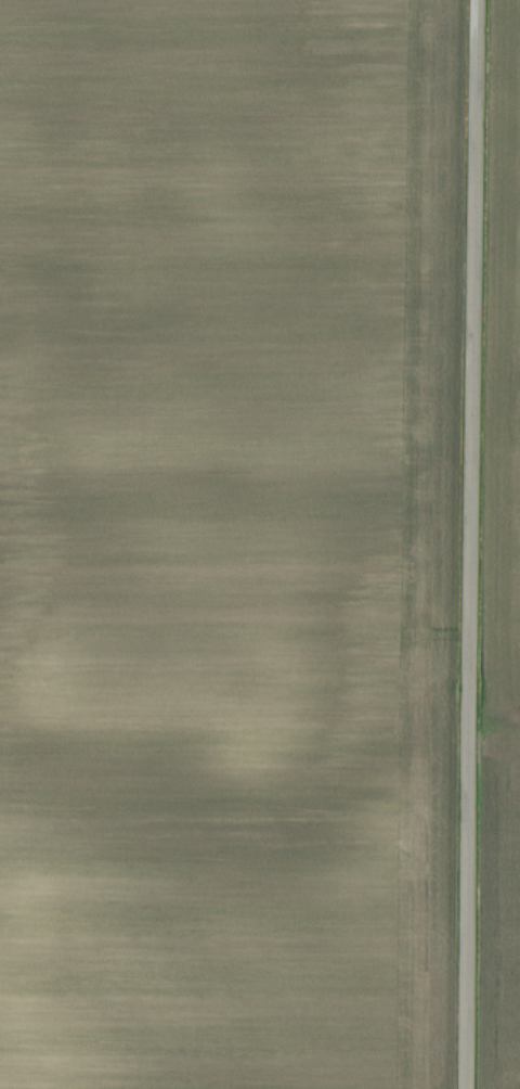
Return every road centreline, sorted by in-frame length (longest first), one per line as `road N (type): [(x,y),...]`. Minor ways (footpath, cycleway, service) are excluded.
road 1 (residential): [(462,1088),(475,0)]

